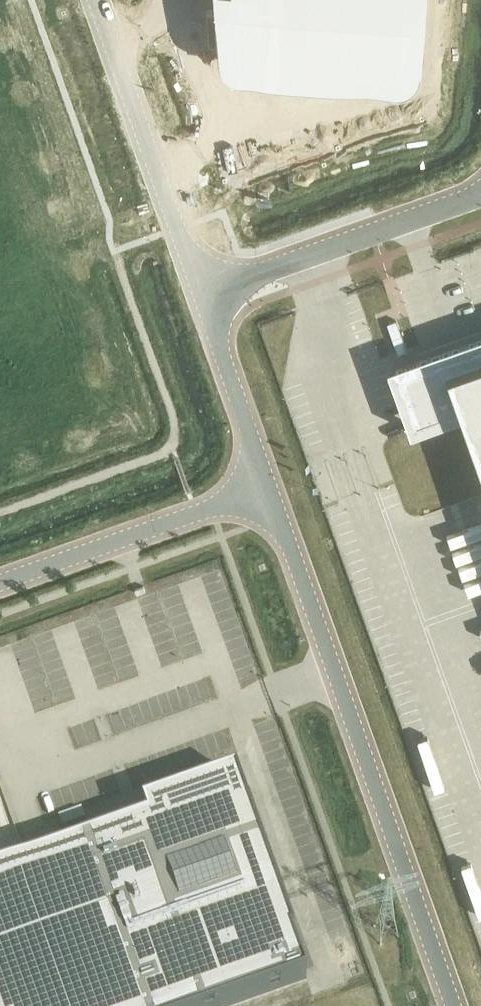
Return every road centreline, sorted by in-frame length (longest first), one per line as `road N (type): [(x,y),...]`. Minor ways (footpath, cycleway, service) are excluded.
road 1 (unclassified): [(453,1005),(267,484)]
road 2 (unclassified): [(206,289),(100,0)]
road 3 (unclassified): [(206,289),(480,189)]
road 4 (unclassified): [(0,582),(267,484)]
road 5 (unclassified): [(267,484),(206,289)]

